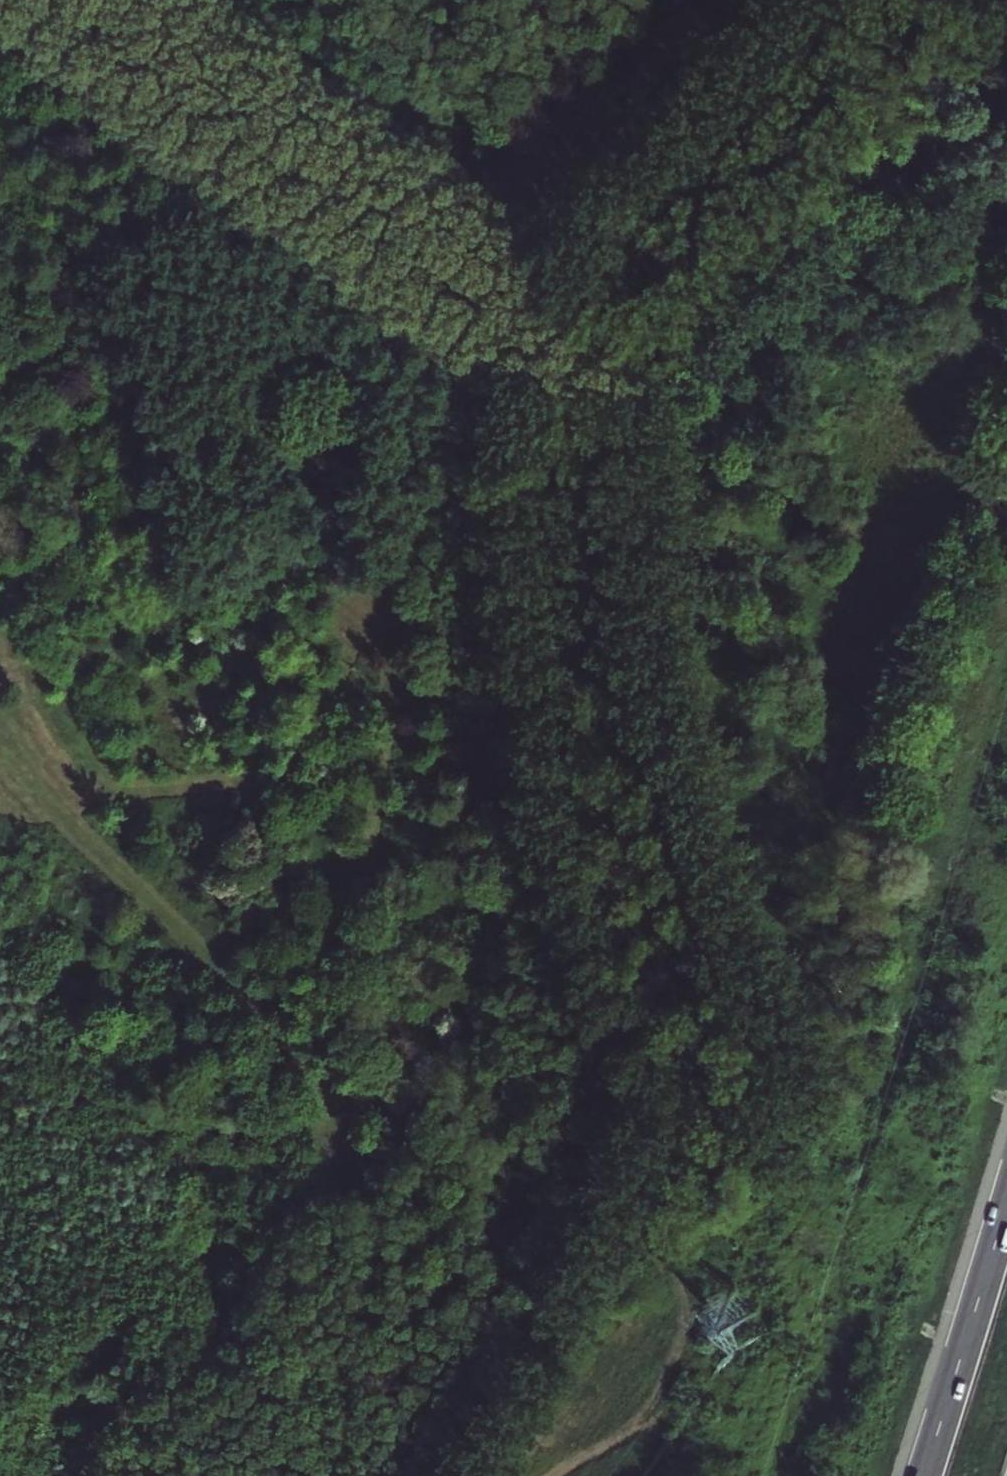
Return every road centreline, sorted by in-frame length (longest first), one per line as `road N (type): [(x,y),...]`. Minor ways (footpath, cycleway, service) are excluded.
road 1 (motorway): [(1006,1209),(924,1475)]

